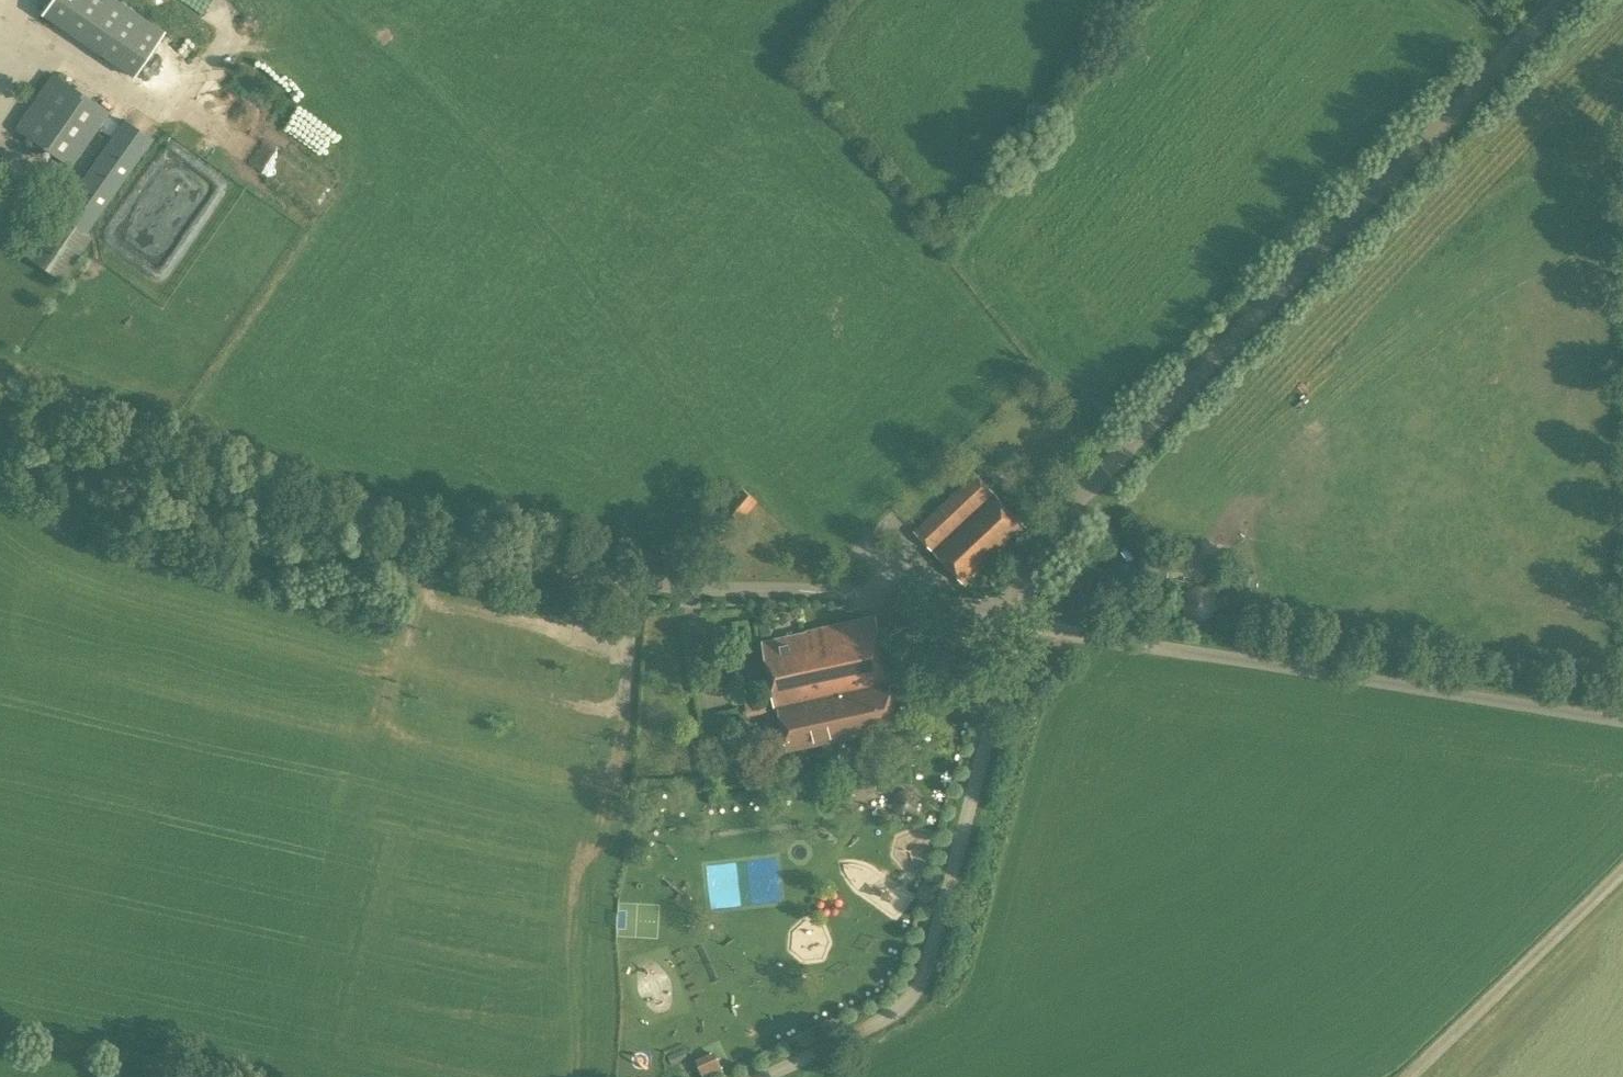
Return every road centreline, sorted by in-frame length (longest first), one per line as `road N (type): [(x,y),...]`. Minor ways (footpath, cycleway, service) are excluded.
road 1 (unclassified): [(1016,622),(849,593),(641,582),(499,555),(0,378)]
road 2 (unclassified): [(1016,622),(1026,578),(1054,529),(1113,462),(1563,0)]
road 3 (unclassified): [(1622,722),(1016,622)]
road 4 (unclassified): [(761,1076),(883,1020),(910,995),(925,965),(1016,622)]

